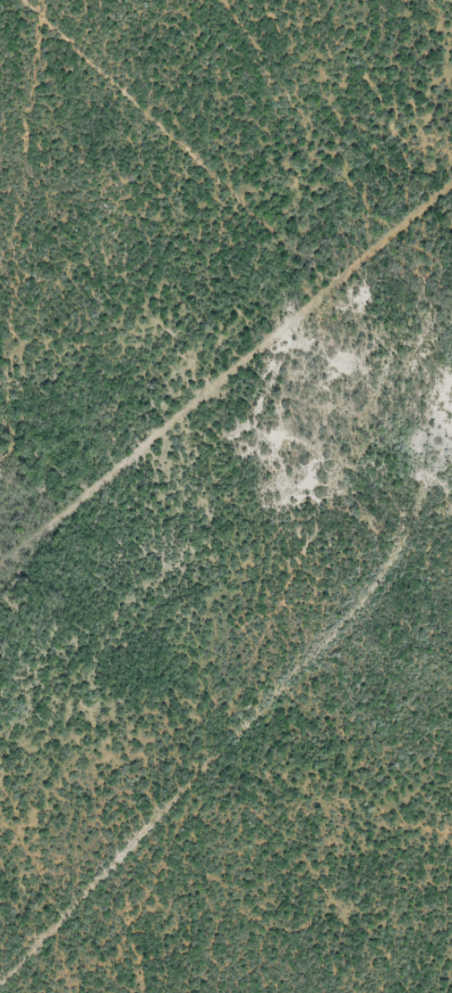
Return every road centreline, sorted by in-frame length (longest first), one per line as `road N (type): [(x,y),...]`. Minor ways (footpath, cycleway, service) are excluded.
road 1 (residential): [(451,627),(122,992)]

